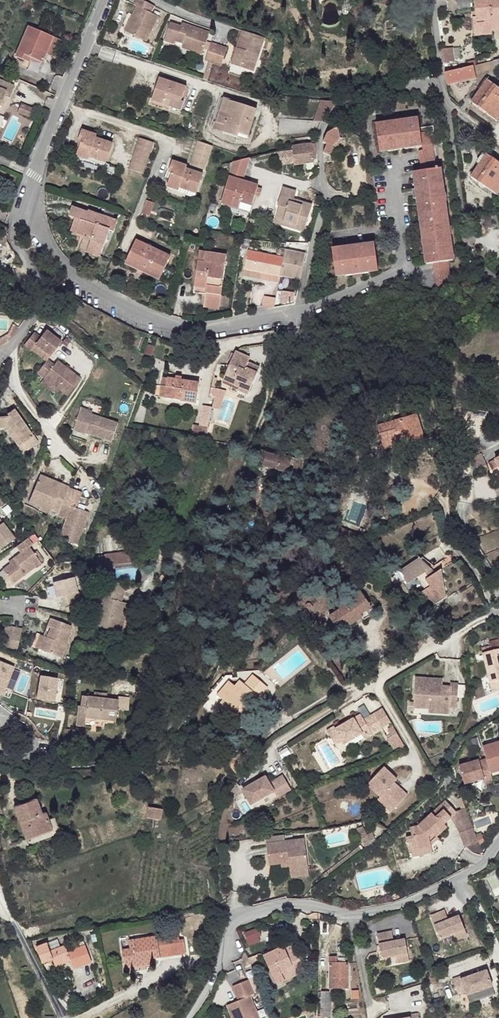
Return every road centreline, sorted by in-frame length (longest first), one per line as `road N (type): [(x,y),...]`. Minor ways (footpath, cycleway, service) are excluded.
road 1 (unclassified): [(498,841),(458,878),(381,909),(279,902),(237,916),(224,965),(196,1017)]
road 2 (residential): [(441,80),(355,97),(328,122),(320,139),(326,197),(298,313)]
road 3 (unclassified): [(104,0),(29,176),(28,206),(56,260)]
road 4 (residential): [(498,606),(279,745),(272,761)]
road 5 (unclassified): [(56,260),(164,325),(217,329),(298,313)]
road 6 (residential): [(441,80),(466,240),(498,280)]
road 7 (unclassified): [(298,313),(403,266),(397,175)]
road 8 (residential): [(498,606),(447,495),(457,460)]
road 9 (residential): [(67,1017),(0,895)]

